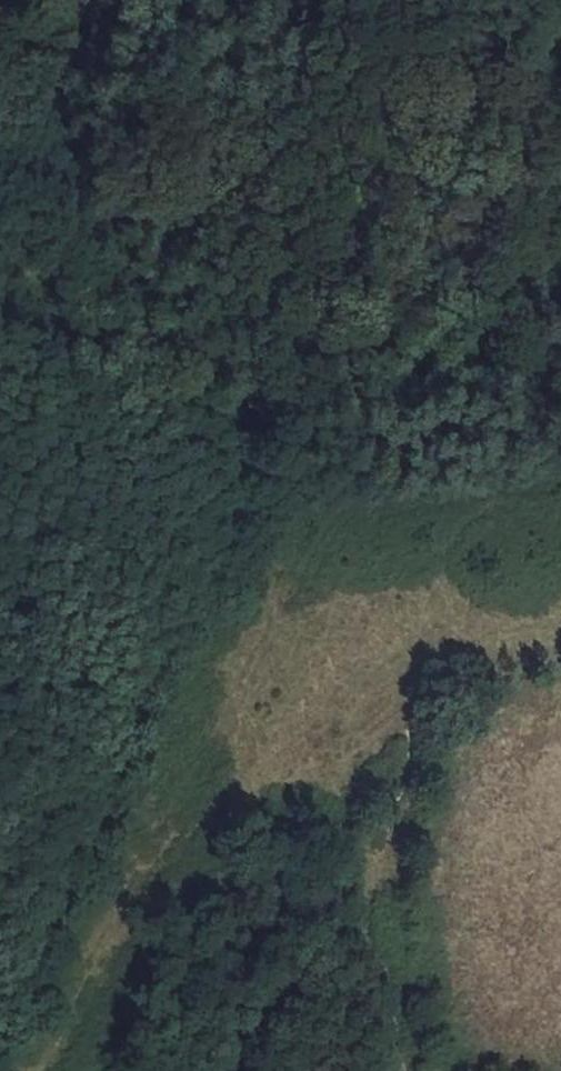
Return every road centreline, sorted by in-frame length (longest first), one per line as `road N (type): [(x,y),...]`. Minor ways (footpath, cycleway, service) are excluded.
road 1 (track): [(224,442),(116,706),(96,799),(0,981)]
road 2 (track): [(69,0),(56,83),(63,121),(104,194),(114,251),(224,442)]
road 3 (track): [(0,689),(12,590),(43,490),(57,397),(54,337),(33,282),(0,249)]
road 4 (track): [(224,442),(256,402),(345,360),(429,350),(523,319),(560,277)]

